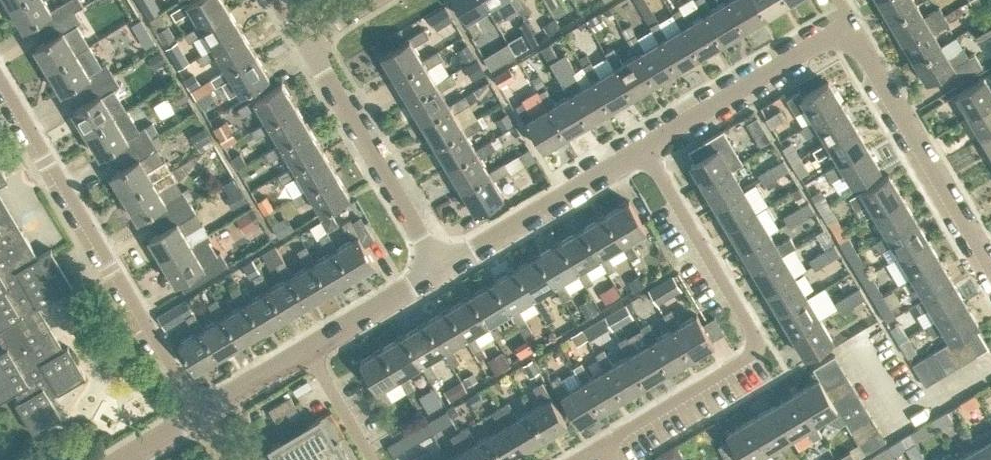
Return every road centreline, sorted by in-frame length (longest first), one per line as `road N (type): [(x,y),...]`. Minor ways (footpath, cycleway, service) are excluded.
road 1 (residential): [(602,446),(744,358),(757,336),(643,151)]
road 2 (residential): [(0,80),(198,411)]
road 3 (residential): [(990,262),(853,27)]
road 4 (residential): [(306,39),(439,267)]
road 5 (residential): [(643,151),(853,27)]
road 6 (residential): [(439,267),(643,151)]
road 7 (residential): [(307,347),(439,267)]
road 8 (residential): [(374,459),(307,347)]
road 9 (residential): [(198,411),(307,347)]

